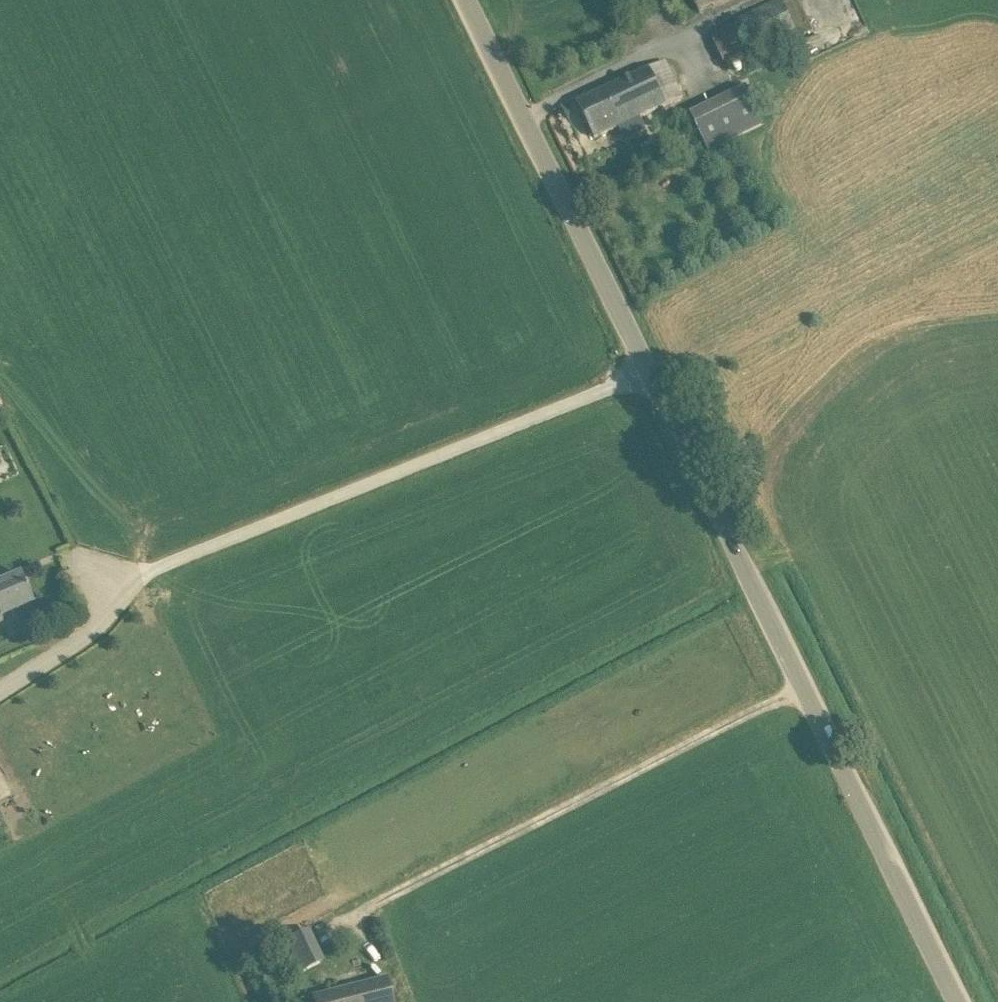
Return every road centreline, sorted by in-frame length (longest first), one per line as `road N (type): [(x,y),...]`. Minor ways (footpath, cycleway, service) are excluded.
road 1 (unclassified): [(965,1001),(651,369)]
road 2 (unclassified): [(116,570),(651,369)]
road 3 (track): [(364,906),(808,683)]
road 4 (unclassified): [(651,369),(466,0)]

